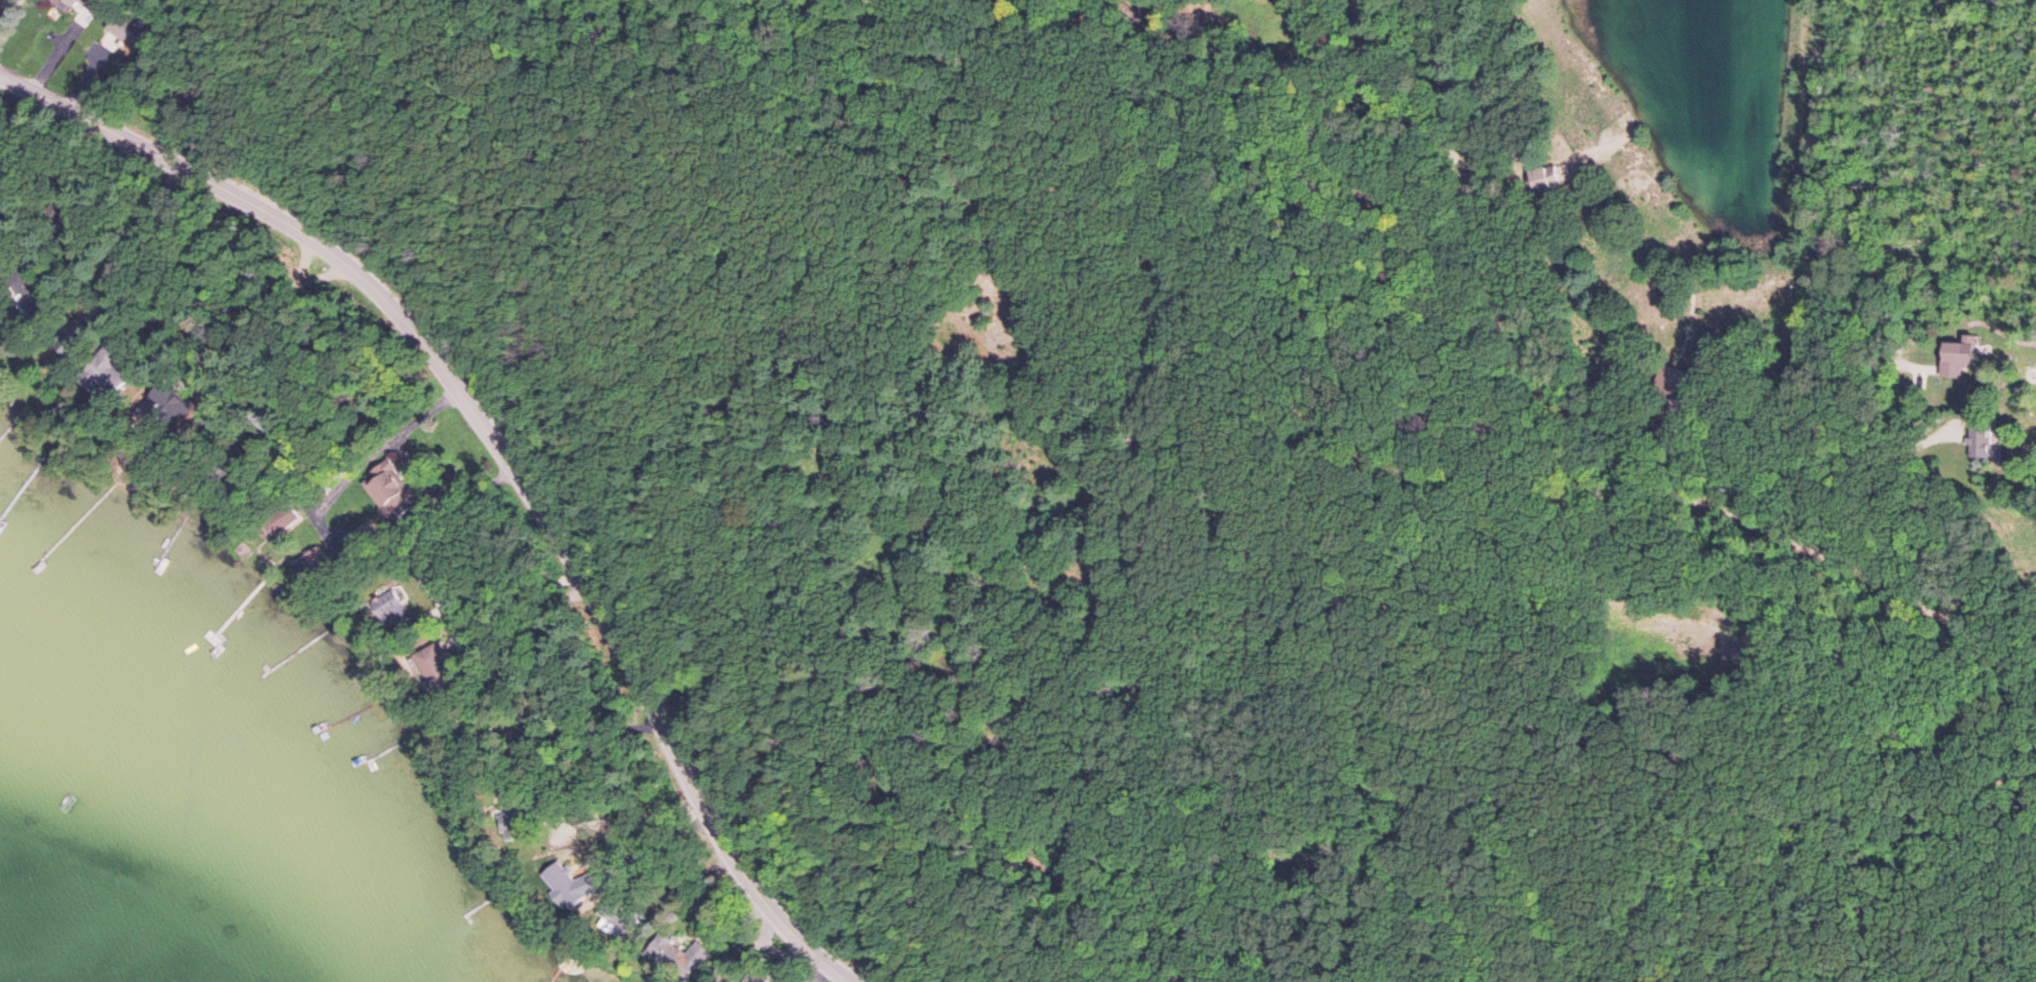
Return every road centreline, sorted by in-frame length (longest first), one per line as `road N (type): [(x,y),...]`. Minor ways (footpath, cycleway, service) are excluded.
road 1 (tertiary): [(847,981),(744,875),(530,490),(379,294),(296,231),(0,74)]
road 2 (residential): [(1361,0),(1382,75),(1447,149),(1464,186),(1509,343),(1602,457),(1637,489),(1887,590),(1952,627),(2009,679)]

